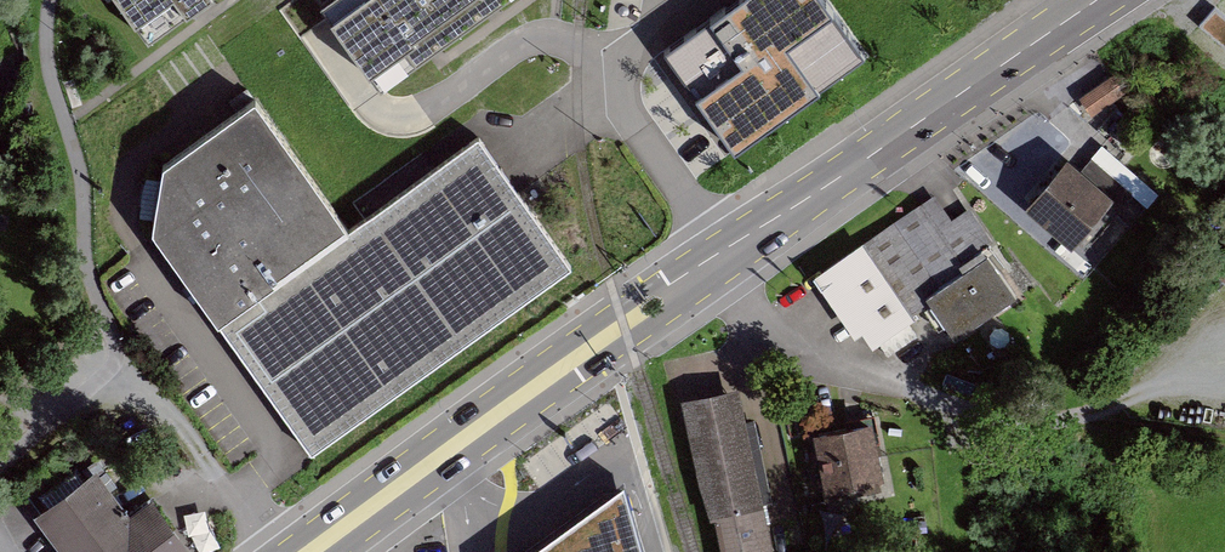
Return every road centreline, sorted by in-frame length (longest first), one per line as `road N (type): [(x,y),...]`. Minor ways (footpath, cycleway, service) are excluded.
road 1 (primary): [(310,551),(732,251)]
road 2 (primary): [(732,251),(1098,0)]
road 3 (residential): [(732,251),(601,60),(577,43),(517,45),(426,115)]

